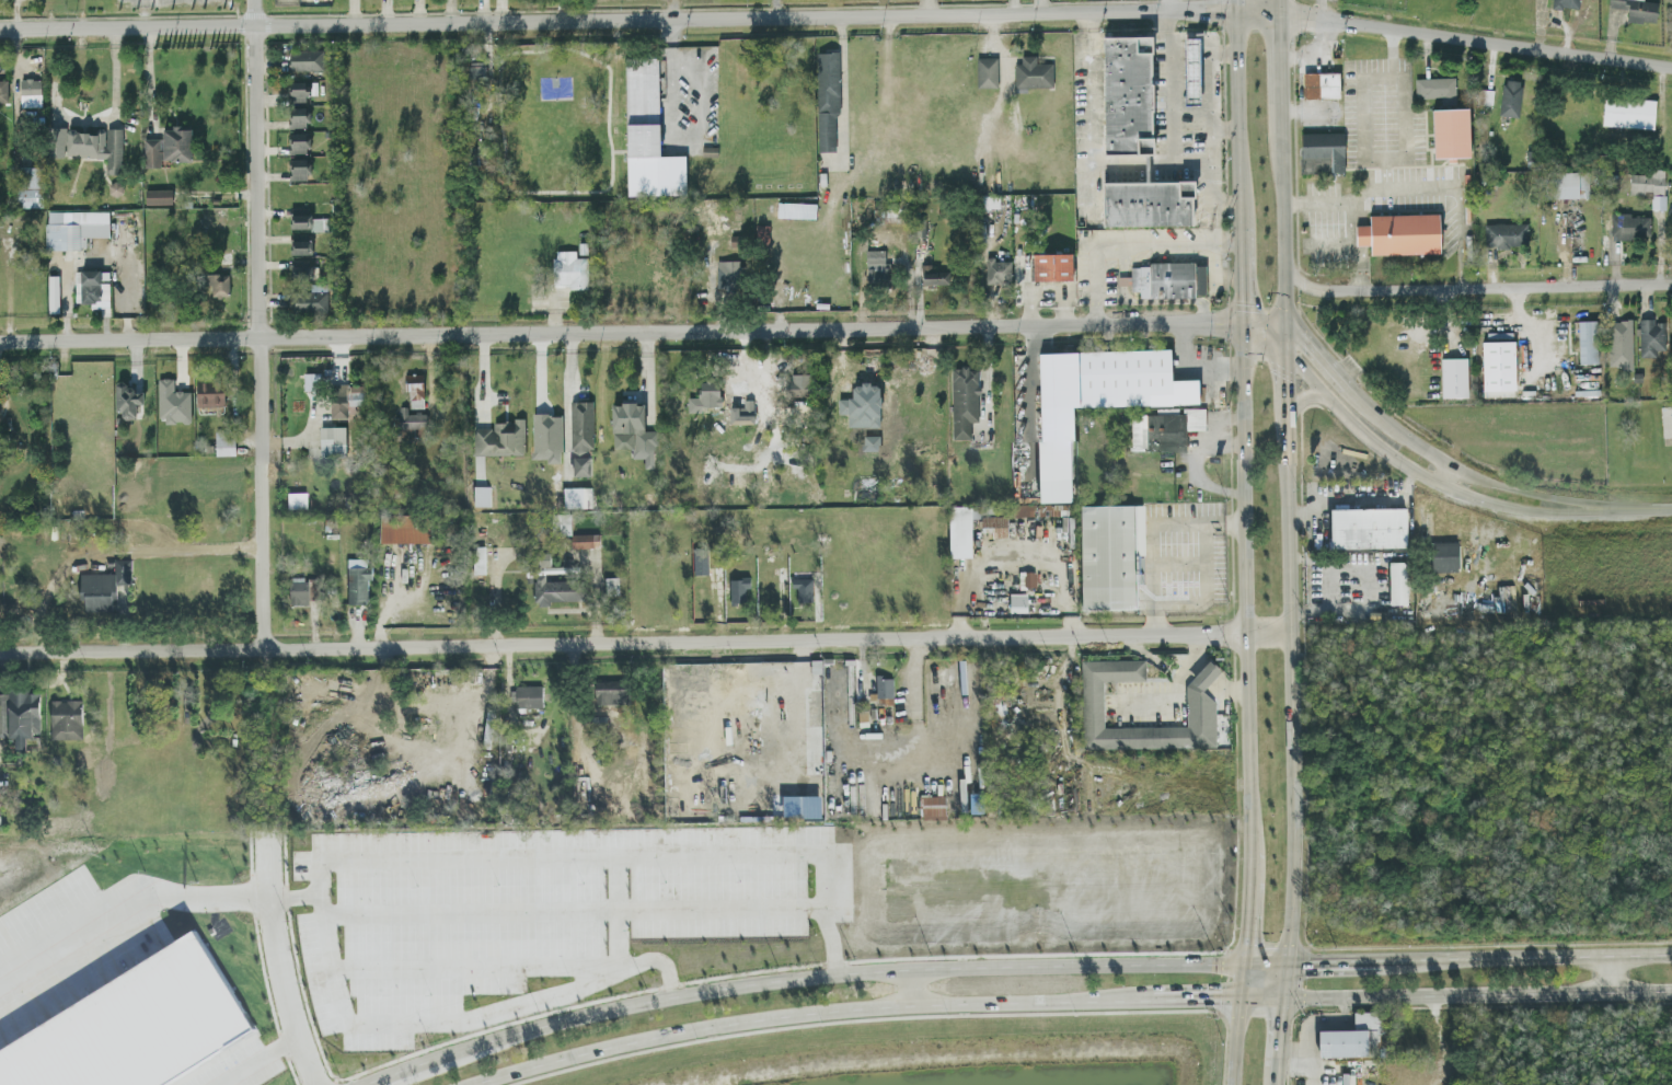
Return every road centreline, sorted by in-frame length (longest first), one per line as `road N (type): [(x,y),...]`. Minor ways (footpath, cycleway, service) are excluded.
road 1 (tertiary): [(1281,13),(0,27)]
road 2 (residential): [(1241,320),(0,338)]
road 3 (residential): [(1293,633),(266,649)]
road 4 (secondary): [(1238,965),(943,967),(807,978),(619,1011),(419,1067)]
road 5 (secondary): [(484,1084),(584,1055),(761,1023),(911,1006),(1152,1001)]
road 6 (residential): [(257,0),(266,649)]
road 7 (secondary): [(1282,965),(1293,844),(1289,423)]
road 8 (secondary): [(1241,320),(1250,843)]
road 9 (tertiary): [(1241,320),(1365,437),(1438,485),(1521,511),(1622,511)]
road 10 (residential): [(1671,66),(1281,13)]
road 11 (tertiary): [(1622,511),(1526,495),(1450,464),(1381,419),(1288,330)]
road 12 (secondary): [(1281,997),(1671,993)]
road 13 (secondary): [(1671,957),(1345,963)]
road 14 (residential): [(266,649),(0,653)]
road 15 (secondary): [(1235,10),(1239,228)]
road 16 (secondary): [(1288,330),(1283,130)]
road 17 (residential): [(1515,285),(1323,290)]
road 18 (secondary): [(1250,843),(1237,1000)]
road 19 (residential): [(1671,280),(1515,285)]
road 20 (secondary): [(1152,1001),(1281,997)]
road 21 (secondary): [(1277,1084),(1282,965)]

